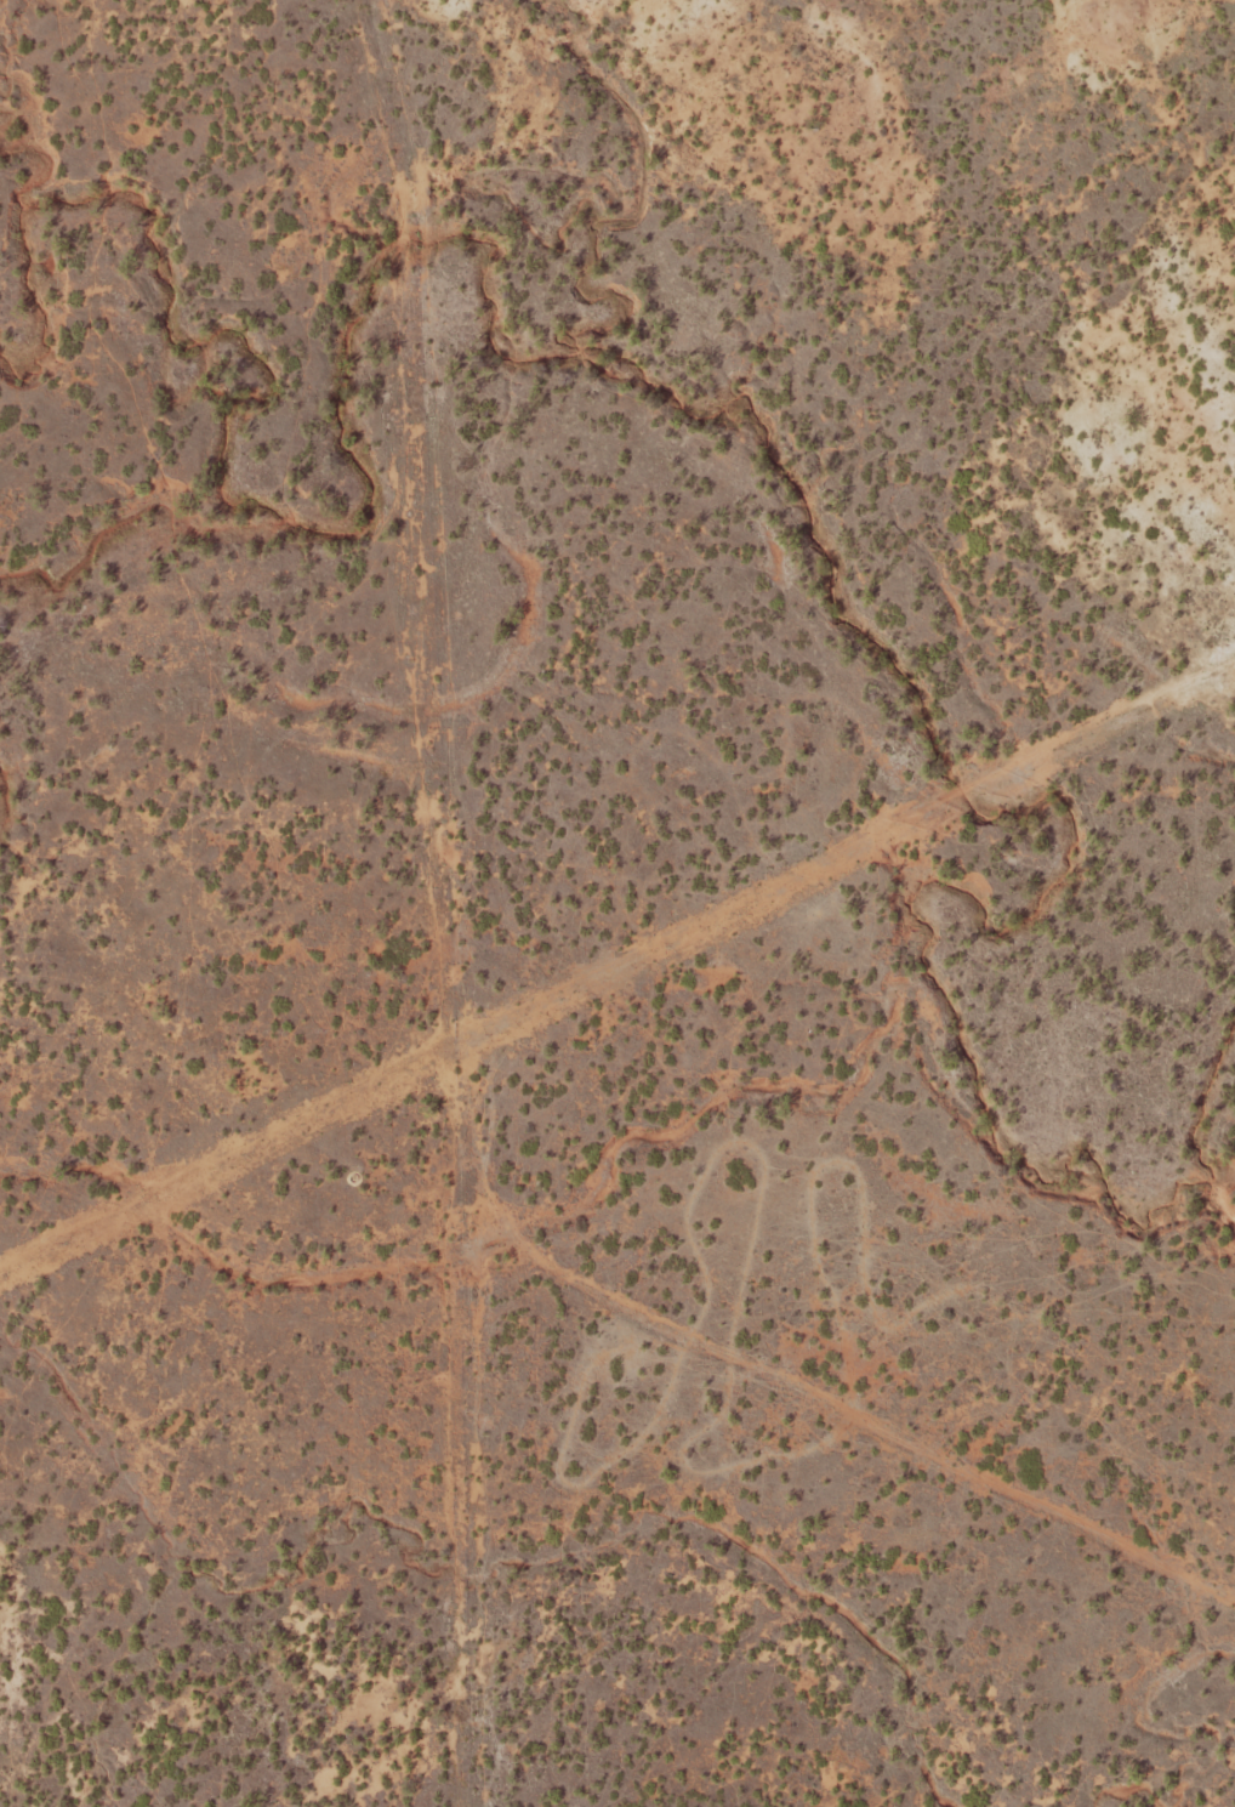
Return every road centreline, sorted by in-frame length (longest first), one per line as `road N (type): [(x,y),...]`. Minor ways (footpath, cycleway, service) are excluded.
road 1 (track): [(0,1279),(40,1255),(108,1243),(237,1317),(573,1280),(695,1311),(1234,1579)]
road 2 (track): [(108,1243),(138,1188),(469,1040),(848,818),(1179,683),(1234,602)]

